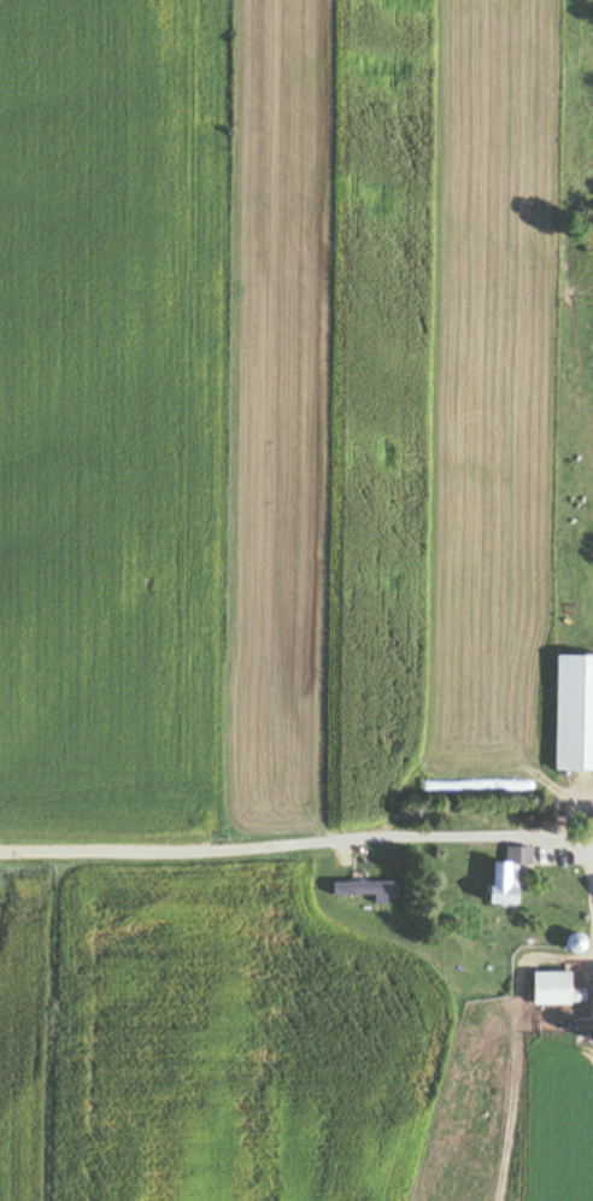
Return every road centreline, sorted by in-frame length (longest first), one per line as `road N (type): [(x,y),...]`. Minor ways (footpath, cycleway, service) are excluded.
road 1 (residential): [(592,842),(377,840),(0,857)]

